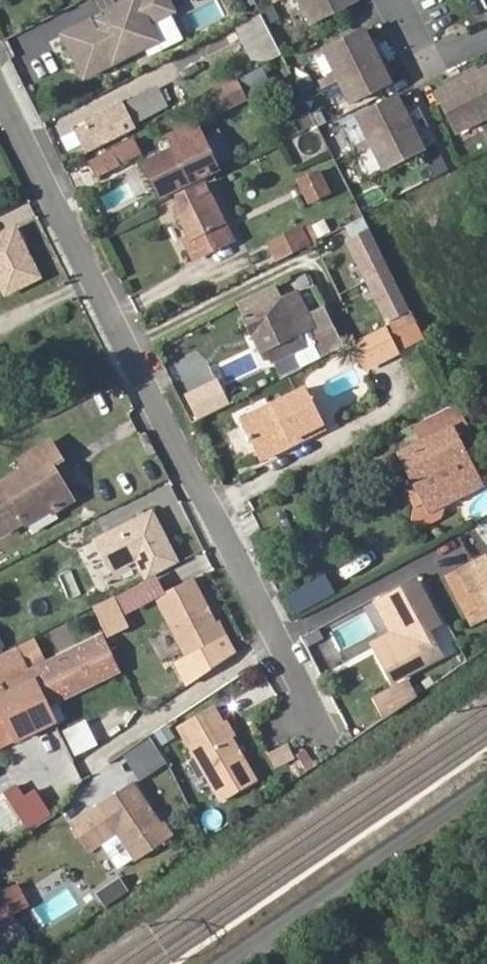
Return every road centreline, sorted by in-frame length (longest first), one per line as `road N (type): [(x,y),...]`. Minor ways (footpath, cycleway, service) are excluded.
road 1 (residential): [(323,737),(0,90)]
road 2 (unclassified): [(223,963),(486,784)]
road 3 (residential): [(396,0),(430,69),(486,39)]

